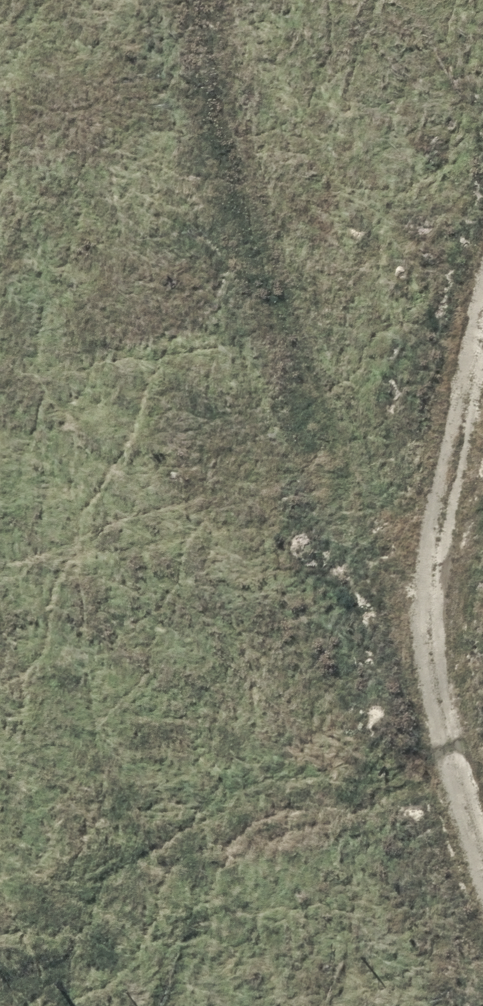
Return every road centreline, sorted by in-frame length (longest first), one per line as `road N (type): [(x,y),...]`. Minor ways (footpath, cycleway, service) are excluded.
road 1 (track): [(195,0),(261,249),(434,717)]
road 2 (track): [(482,295),(453,396),(434,717),(482,825)]

